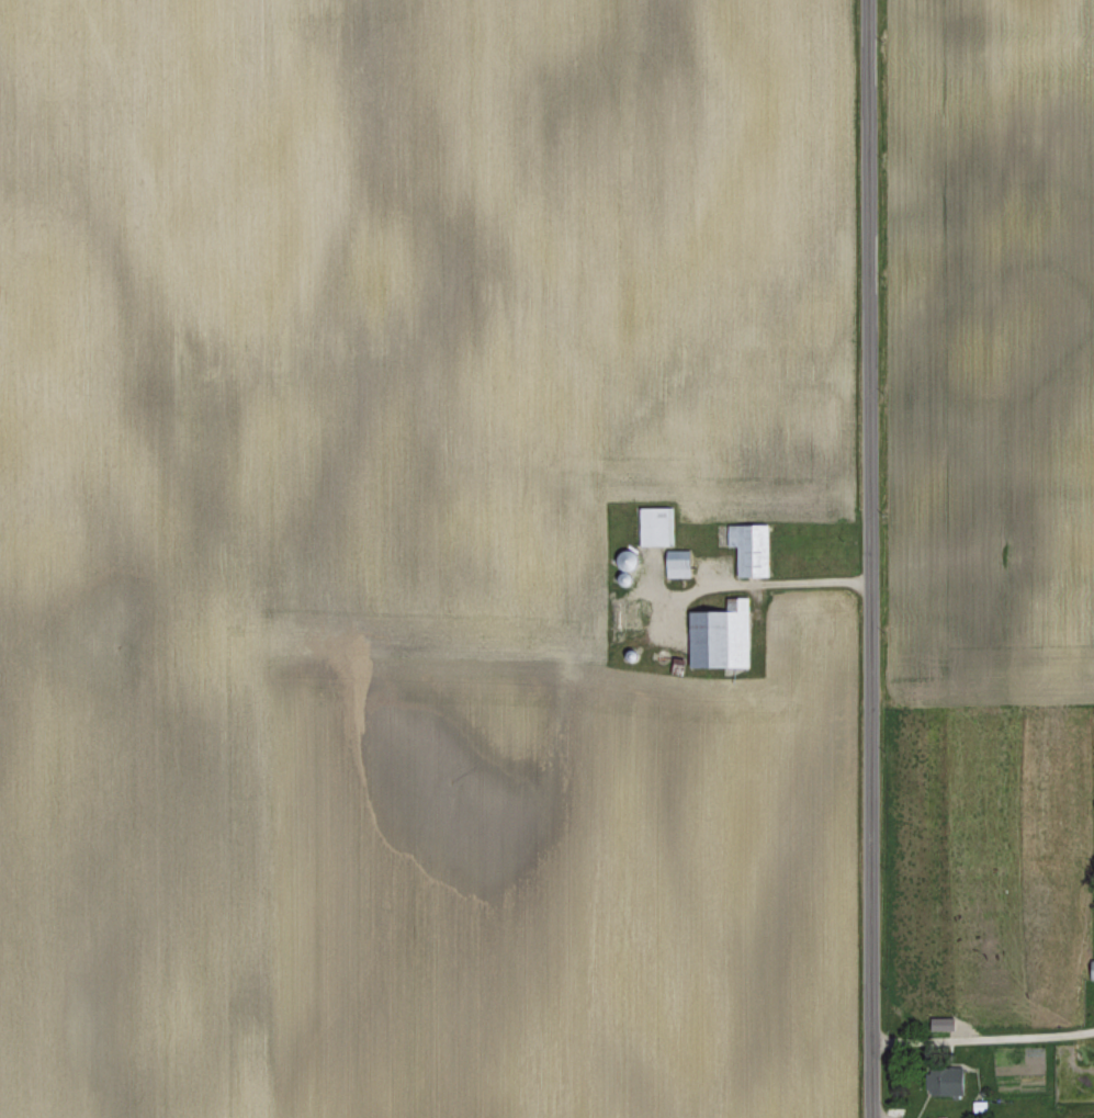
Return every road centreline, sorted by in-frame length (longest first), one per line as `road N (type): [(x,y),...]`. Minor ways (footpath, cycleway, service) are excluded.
road 1 (residential): [(871,1117),(868,0)]

